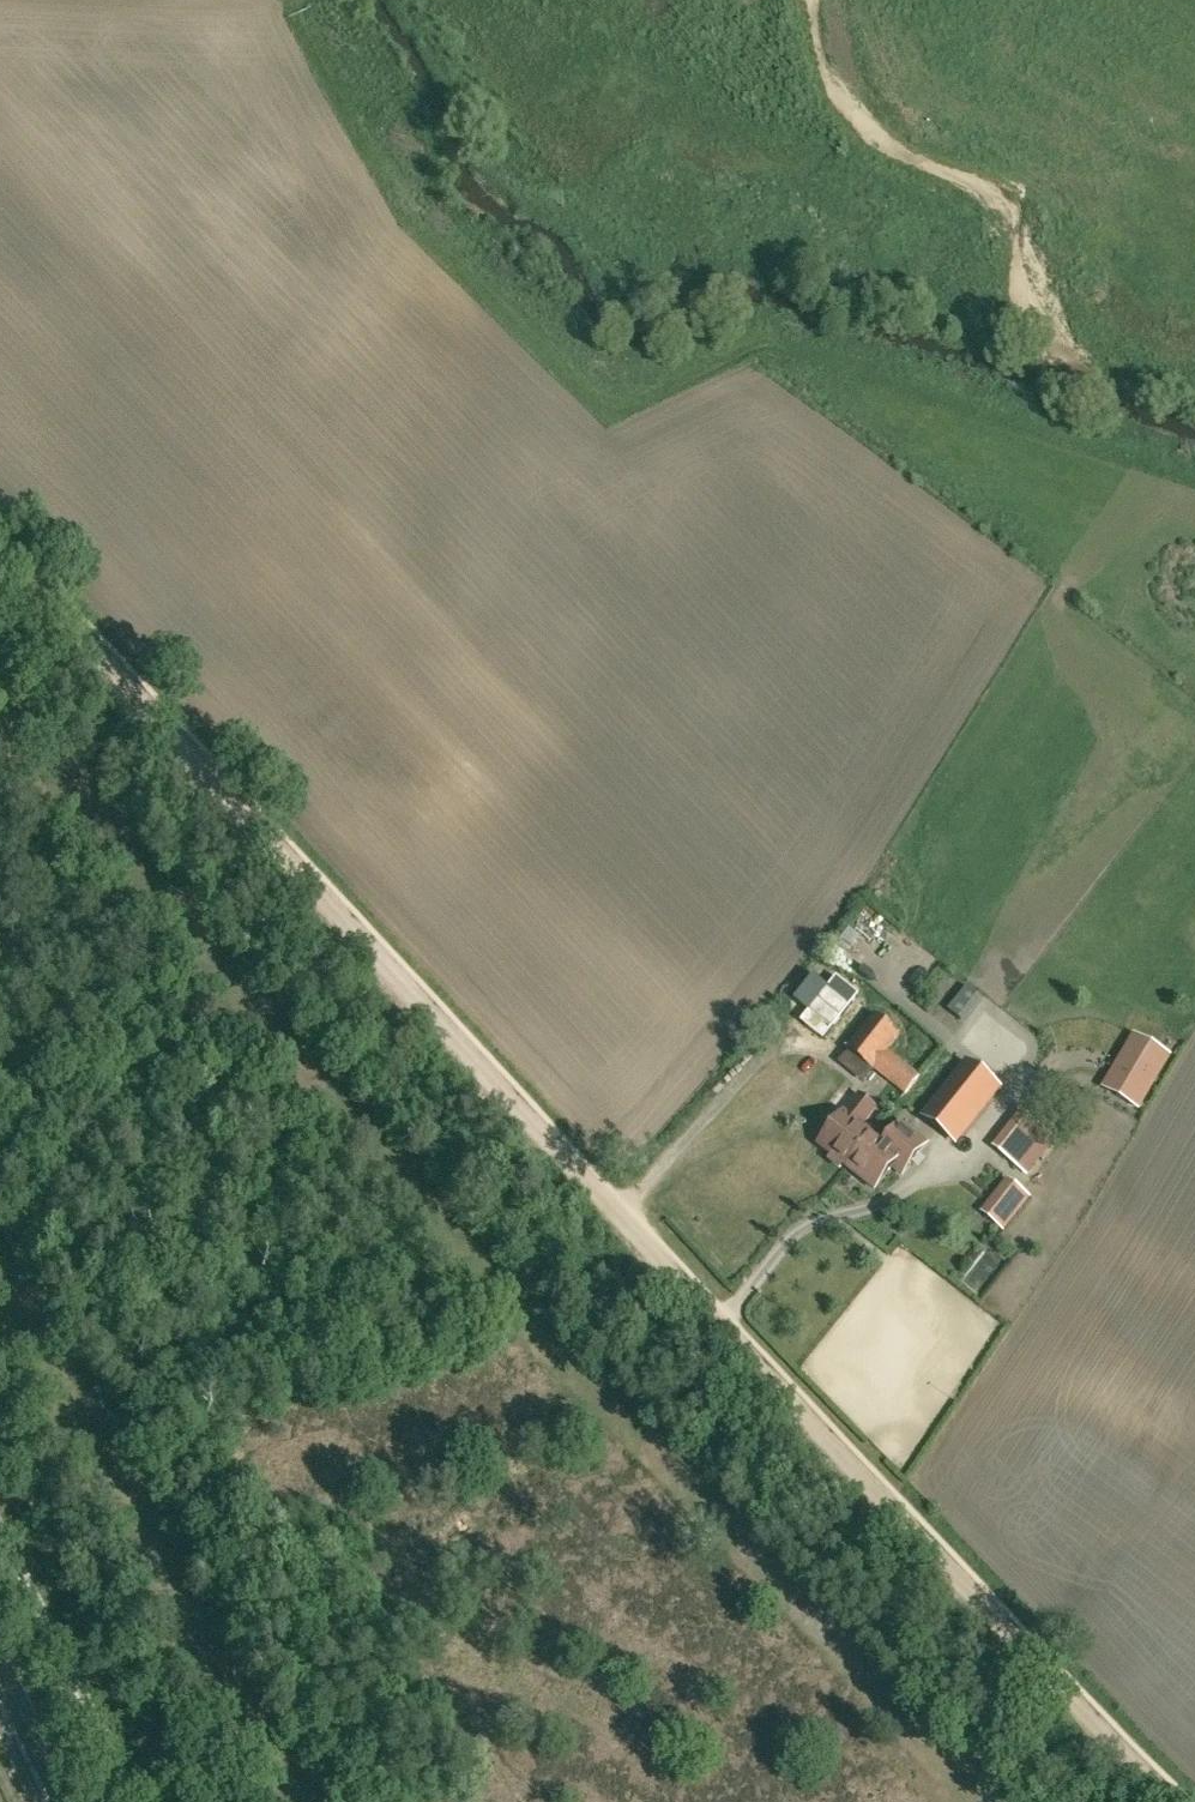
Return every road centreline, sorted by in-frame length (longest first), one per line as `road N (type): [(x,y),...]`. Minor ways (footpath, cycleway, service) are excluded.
road 1 (unclassified): [(1176,1801),(984,1606),(0,549)]

